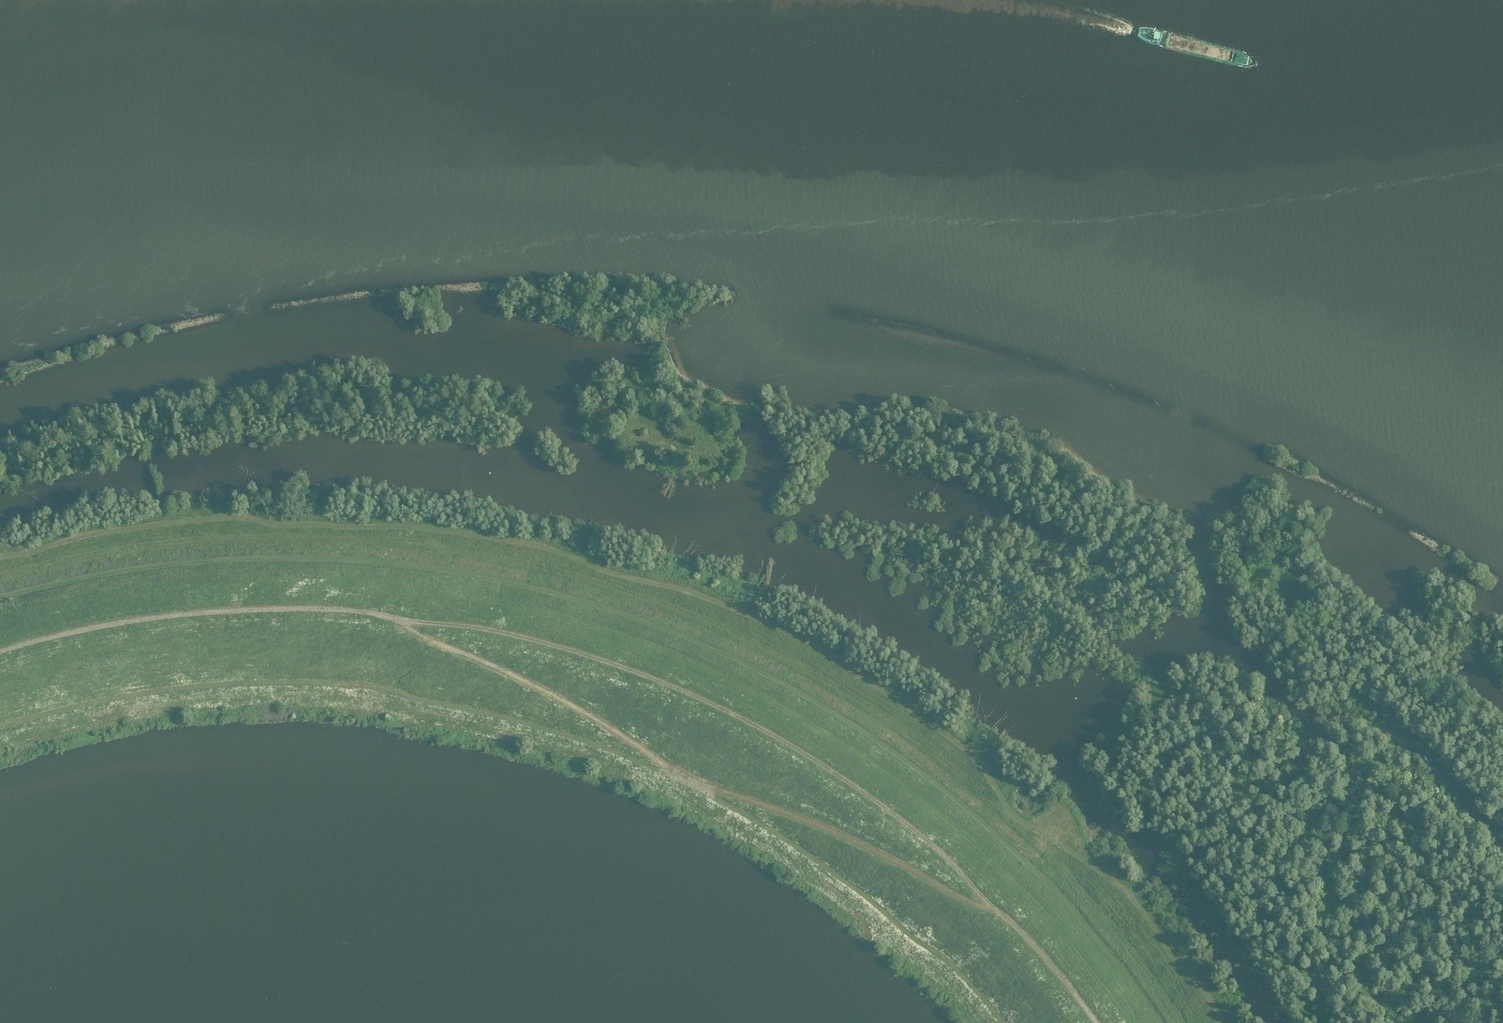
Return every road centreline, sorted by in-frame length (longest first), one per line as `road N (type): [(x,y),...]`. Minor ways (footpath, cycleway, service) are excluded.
road 1 (track): [(0,652),(158,618),(281,609),(482,629),(599,658),(751,722),(884,805),(1044,954),(1097,1022)]
road 2 (track): [(994,908),(791,814),(716,789),(405,620)]

